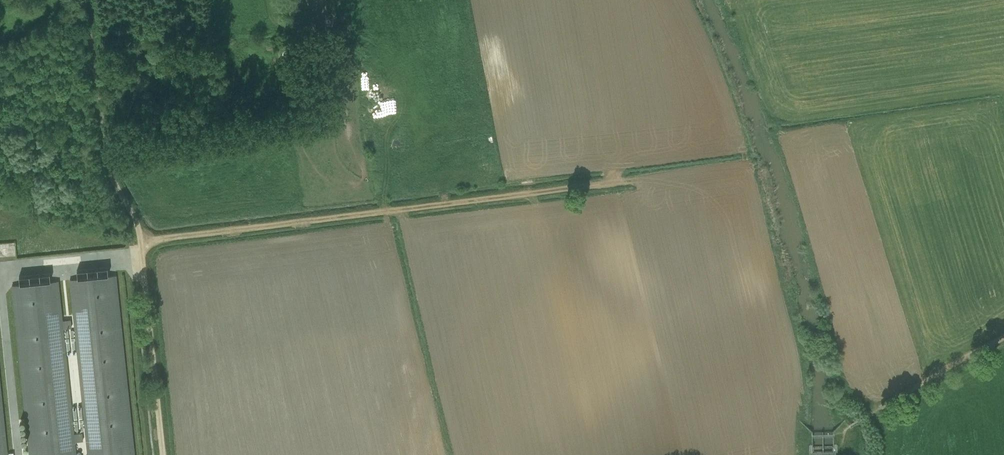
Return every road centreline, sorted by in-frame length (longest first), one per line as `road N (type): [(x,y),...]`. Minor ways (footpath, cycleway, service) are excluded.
road 1 (track): [(140,239),(623,182)]
road 2 (track): [(81,0),(109,160),(140,239),(162,454)]
road 3 (unclassified): [(873,413),(1003,337)]

